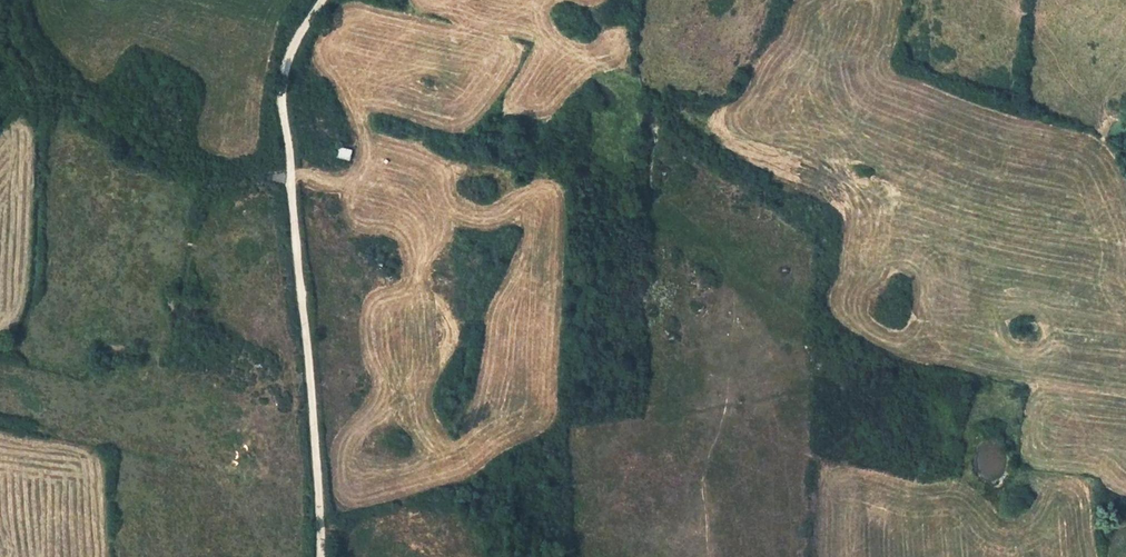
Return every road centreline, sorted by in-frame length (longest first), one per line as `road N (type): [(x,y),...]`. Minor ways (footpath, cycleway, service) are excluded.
road 1 (track): [(321,556),(310,356),(281,97),(299,37),(324,0)]

